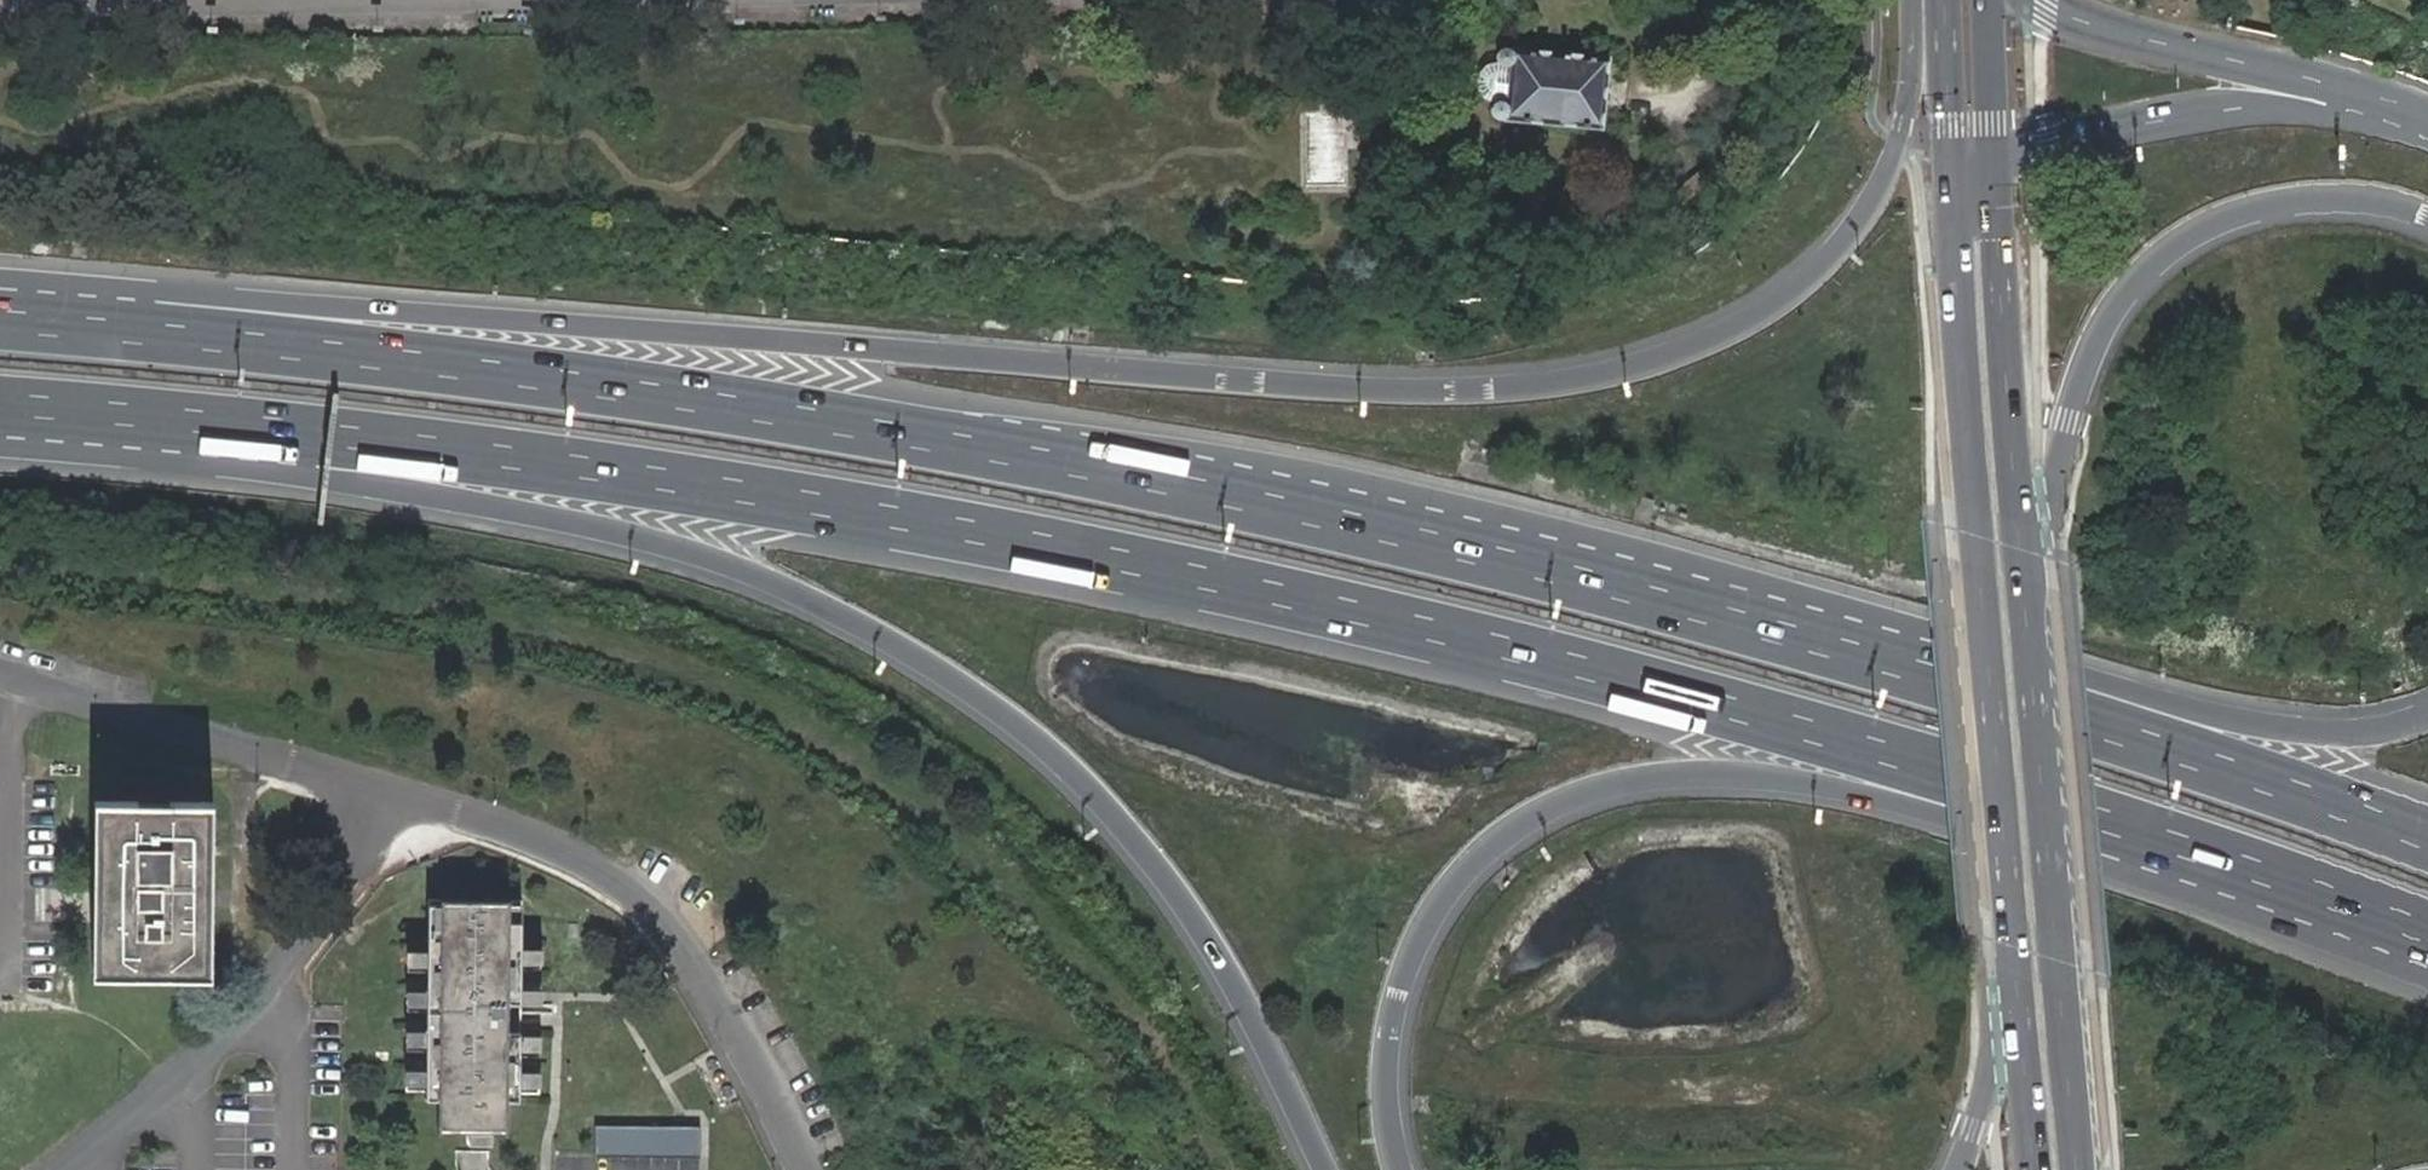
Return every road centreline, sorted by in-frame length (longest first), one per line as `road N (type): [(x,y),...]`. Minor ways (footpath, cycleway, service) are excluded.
road 1 (motorway): [(331,435),(776,496),(1213,576),(1551,657),(2192,850),(2427,944)]
road 2 (motorway): [(1912,0),(1905,124),(1877,197),(1841,250),(1763,315),(1629,371),(1480,390),(1361,390),(210,303),(108,329)]
road 3 (motorway): [(2427,841),(1886,662),(1562,573),(1007,449)]
road 4 (motorway): [(2427,714),(2399,726),(2317,731),(2232,719),(1483,513),(1007,449)]
road 5 (motorway): [(1397,1169),(1386,1079),(1396,999),(1423,926),(1463,870),(1531,815),(1612,781),(1715,771),(1849,789),(2178,888),(2427,981)]
road 6 (motorway): [(331,435),(381,481),(758,574),(925,661),(1072,770),(1192,911),(1329,1169)]
road 7 (motorway): [(1007,449),(574,381),(108,329)]
road 8 (primary): [(1955,215),(2016,944)]
road 9 (primary): [(2079,1169),(2022,547)]
road 10 (motorway): [(2022,547),(2100,332),(2136,277),(2180,236),(2284,199),(2351,194),(2427,214)]
road 11 (residential): [(808,1169),(686,956),(636,897),(558,853),(387,793)]
road 12 (residential): [(387,793),(354,885),(291,968),(245,1020),(63,1169)]
road 13 (motorway): [(2427,131),(2297,110),(2229,110),(2046,137),(1993,169)]
road 14 (motorway): [(2427,120),(2361,90),(2117,33),(2040,0)]
road 15 (residential): [(387,793),(0,681)]
road 16 (primary): [(2022,547),(1993,169)]
road 17 (motorway): [(0,405),(331,435)]
road 18 (residential): [(0,7),(268,0)]
road 19 (motorway): [(2016,944),(1956,1169)]
road 20 (primary): [(2016,944),(2036,1169)]
road 21 (secondary): [(1945,0),(1955,215)]
road 22 (secondary): [(1993,169),(1989,0)]

